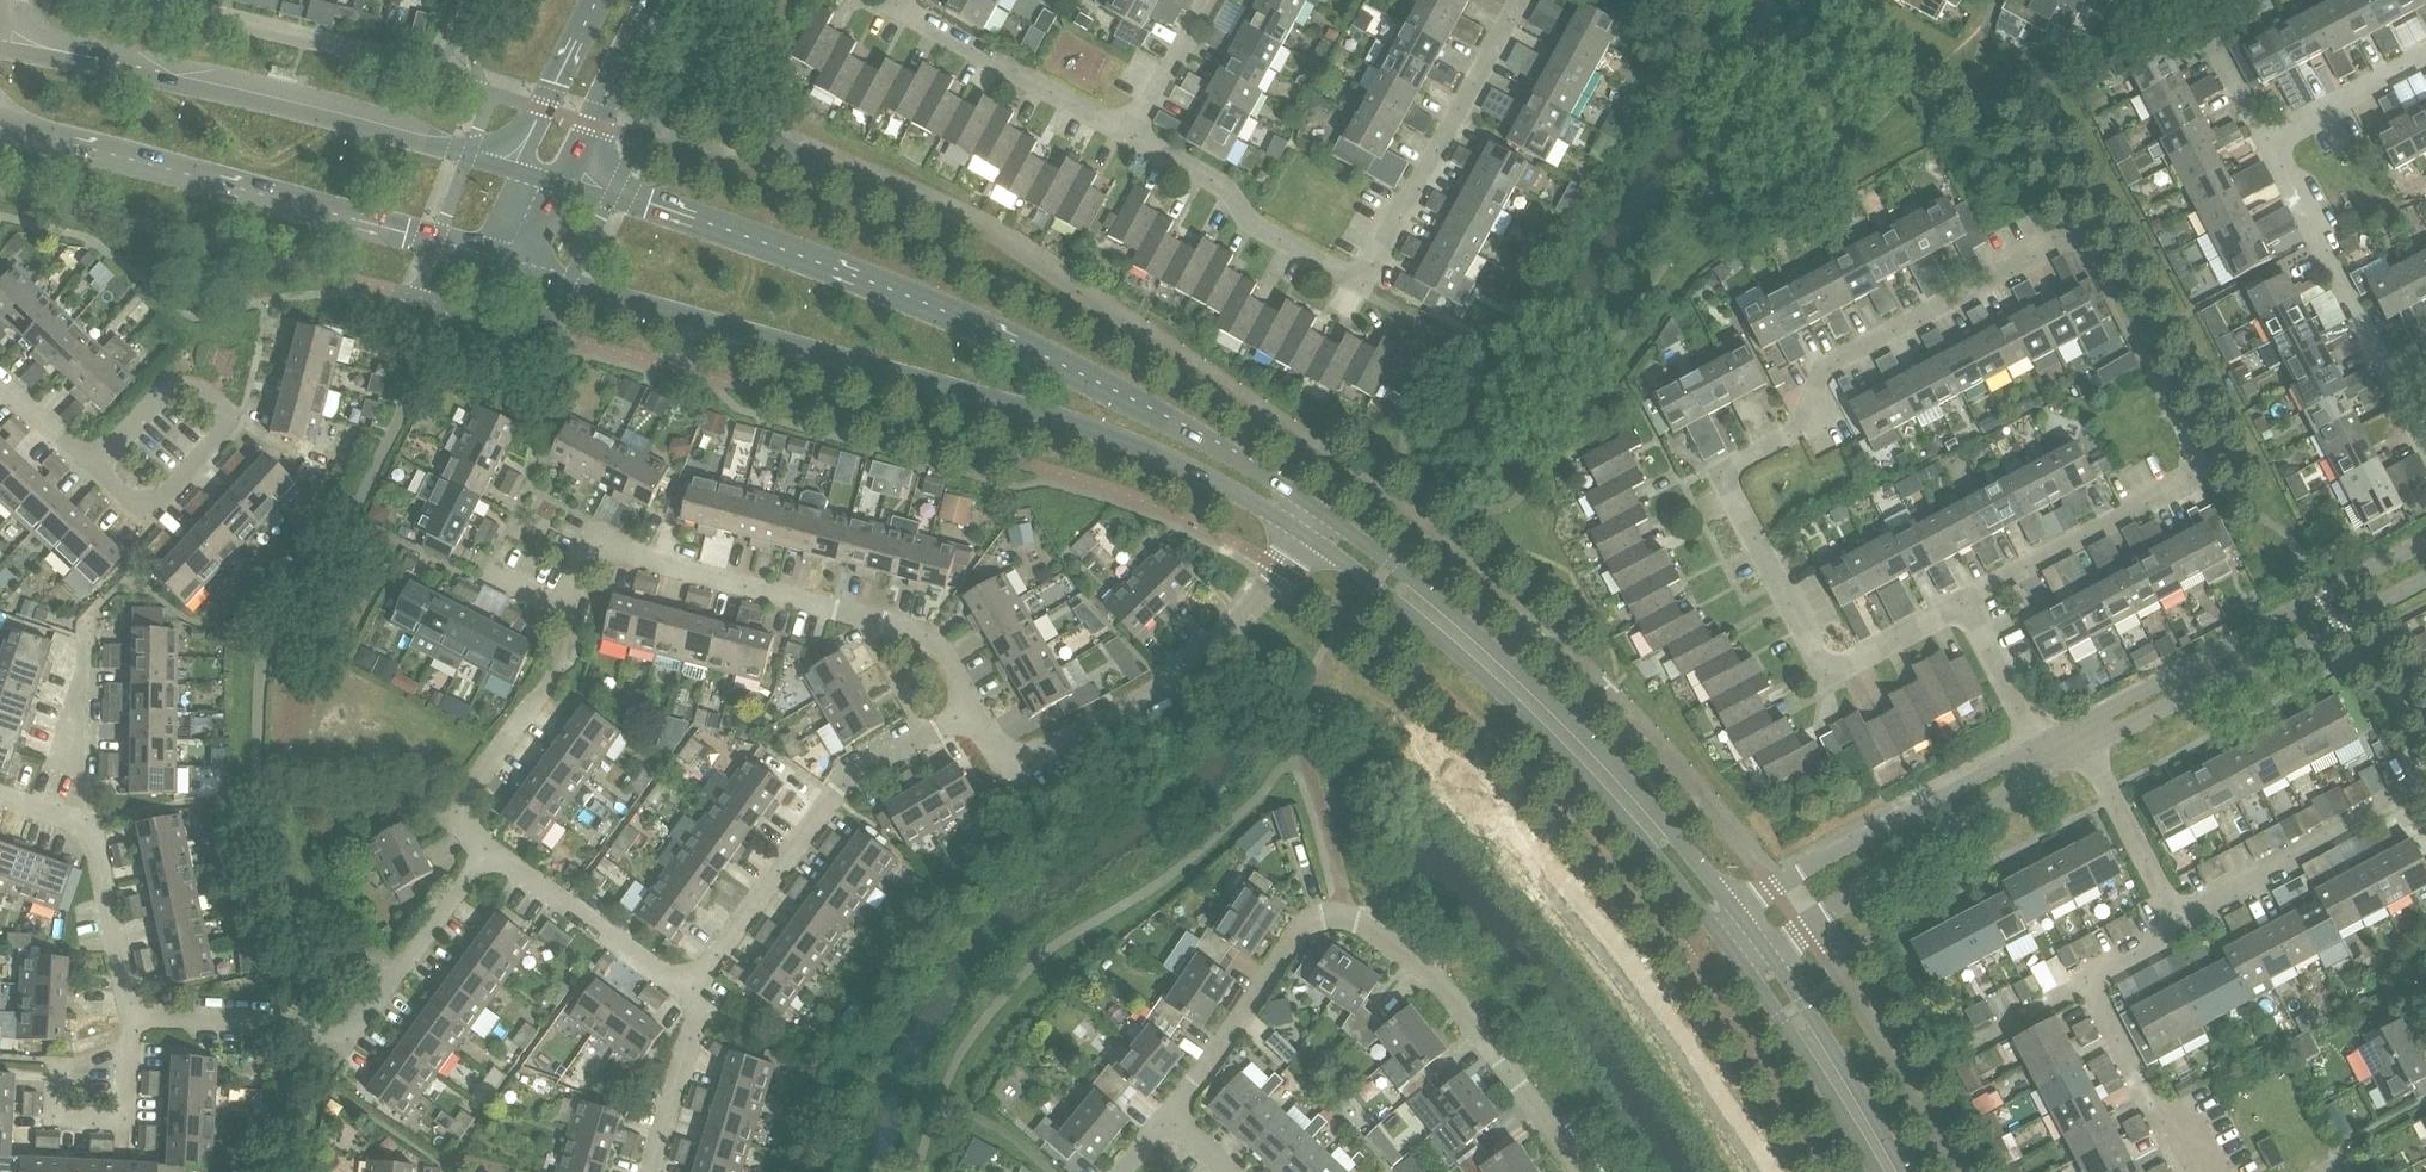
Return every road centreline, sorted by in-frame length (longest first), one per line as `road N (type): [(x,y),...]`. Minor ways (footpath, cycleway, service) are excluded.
road 1 (tertiary): [(508,265),(1136,444),(1246,495),(1307,535)]
road 2 (tertiary): [(1322,513),(1247,461),(865,278),(567,186)]
road 3 (residential): [(1962,603),(1829,675),(1721,473),(1797,430),(1824,367),(2078,233)]
road 4 (residential): [(487,848),(447,820),(553,681),(580,574),(600,532),(667,565),(922,632),(974,708)]
road 5 (residential): [(1167,1115),(1299,933),(1315,921),(1343,918),(1407,957),(1448,995),(1581,1171)]
road 6 (residential): [(1135,138),(1232,190),(1255,227),(1363,285),(1520,0)]
road 7 (tertiary): [(1737,911),(1640,795),(1532,684),(1322,513)]
road 8 (tertiary): [(1307,535),(1515,706),(1714,927)]
road 9 (residential): [(1962,603),(2203,473),(2078,233)]
road 10 (secondary): [(517,170),(292,111),(0,50)]
road 11 (secondary): [(0,129),(508,265)]
road 12 (residential): [(132,1016),(299,1025),(352,1041),(487,848)]
road 13 (residential): [(690,993),(843,783),(974,708)]
road 14 (residential): [(974,708),(1006,763),(1093,726),(1165,685),(1277,577)]
road 15 (unclassified): [(2425,541),(2075,727)]
road 16 (unclassified): [(2086,748),(2425,579)]
road 17 (unclassified): [(2037,746),(1737,911)]
road 18 (unclassified): [(1771,956),(2048,768)]
road 19 (residential): [(897,0),(893,7),(1135,138)]
road 20 (residential): [(2177,918),(2425,785)]
road 21 (residential): [(91,467),(143,515),(231,419),(193,387),(163,393)]
road 22 (residential): [(2392,373),(2268,138)]
road 23 (tertiary): [(1909,1171),(1771,956)]
road 24 (residential): [(690,993),(487,848)]
road 25 (tertiary): [(1749,974),(1875,1171)]
road 26 (residential): [(58,1060),(55,1117),(127,1120),(132,1016)]
road 27 (residential): [(2187,1171),(2085,982)]
road 28 (secondary): [(567,186),(659,0)]
road 29 (residential): [(132,1016),(93,832),(79,823)]
road 30 (residential): [(2177,918),(2086,748)]
road 31 (secondary): [(598,0),(517,170)]
road 32 (residential): [(651,1171),(695,1030),(690,993)]
road 33 (residential): [(2268,138),(2425,52)]
road 34 (residential): [(2037,746),(1962,603)]
road 35 (residential): [(79,823),(82,662)]
road 36 (residential): [(1135,138),(1210,0)]
road 37 (residential): [(2268,138),(2192,2)]
road 38 (residential): [(2085,982),(1962,1045)]
road 39 (residential): [(0,382),(91,467)]

